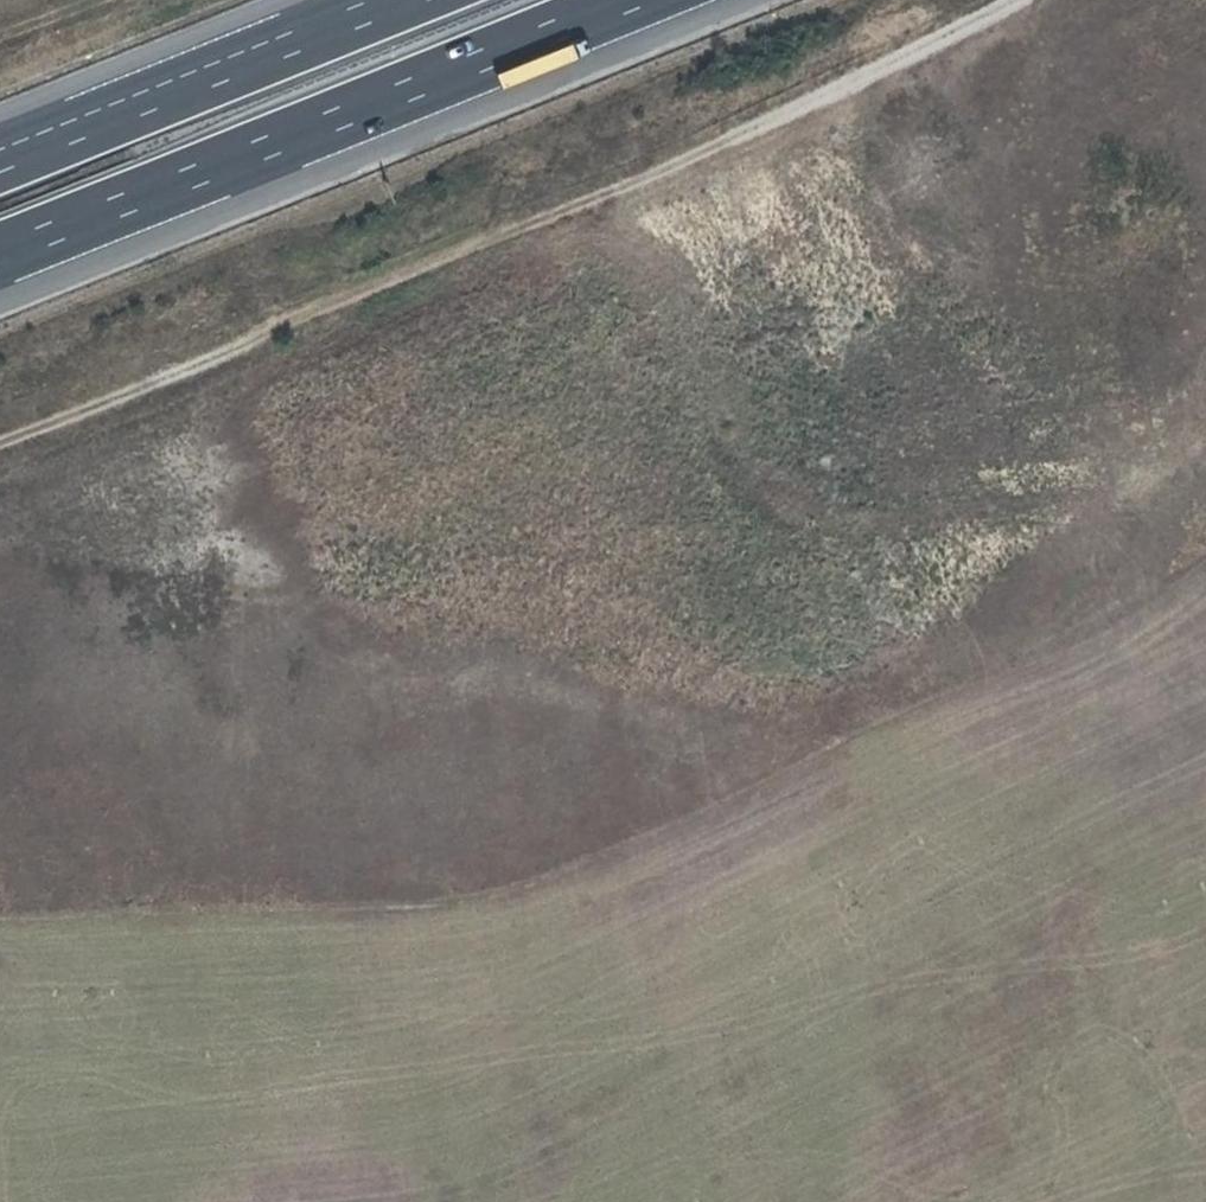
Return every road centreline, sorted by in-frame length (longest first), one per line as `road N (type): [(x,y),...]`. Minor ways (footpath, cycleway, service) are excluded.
road 1 (track): [(1023,0),(749,127),(0,446)]
road 2 (motorway): [(0,249),(622,0)]
road 3 (motorway): [(398,0),(0,159)]

